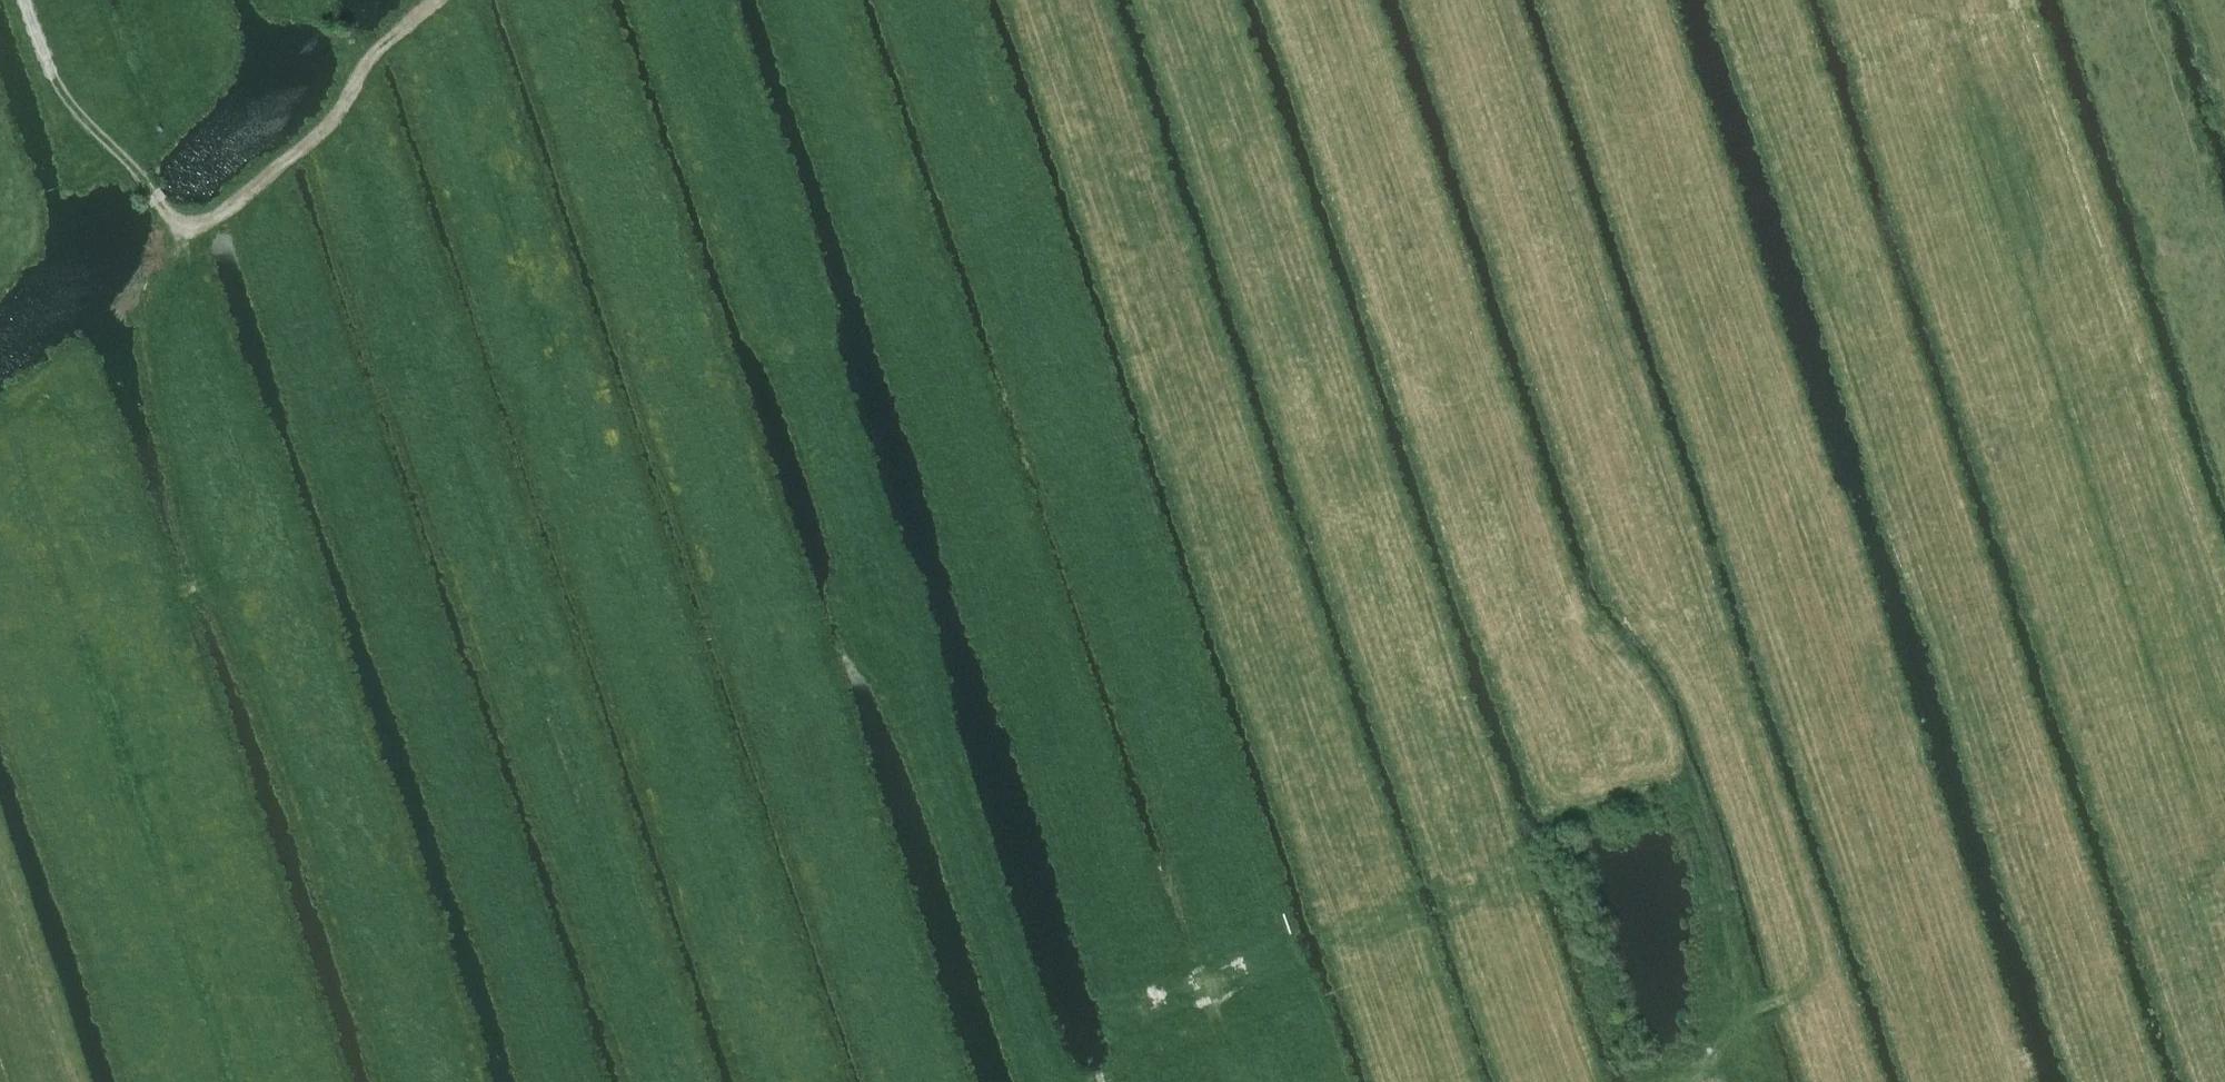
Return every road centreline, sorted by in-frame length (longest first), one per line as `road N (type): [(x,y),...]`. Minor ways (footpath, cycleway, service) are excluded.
road 1 (track): [(426,0),(371,54),(308,146),(187,234),(61,93),(29,0)]
road 2 (track): [(187,234),(188,370),(212,578),(278,694)]

